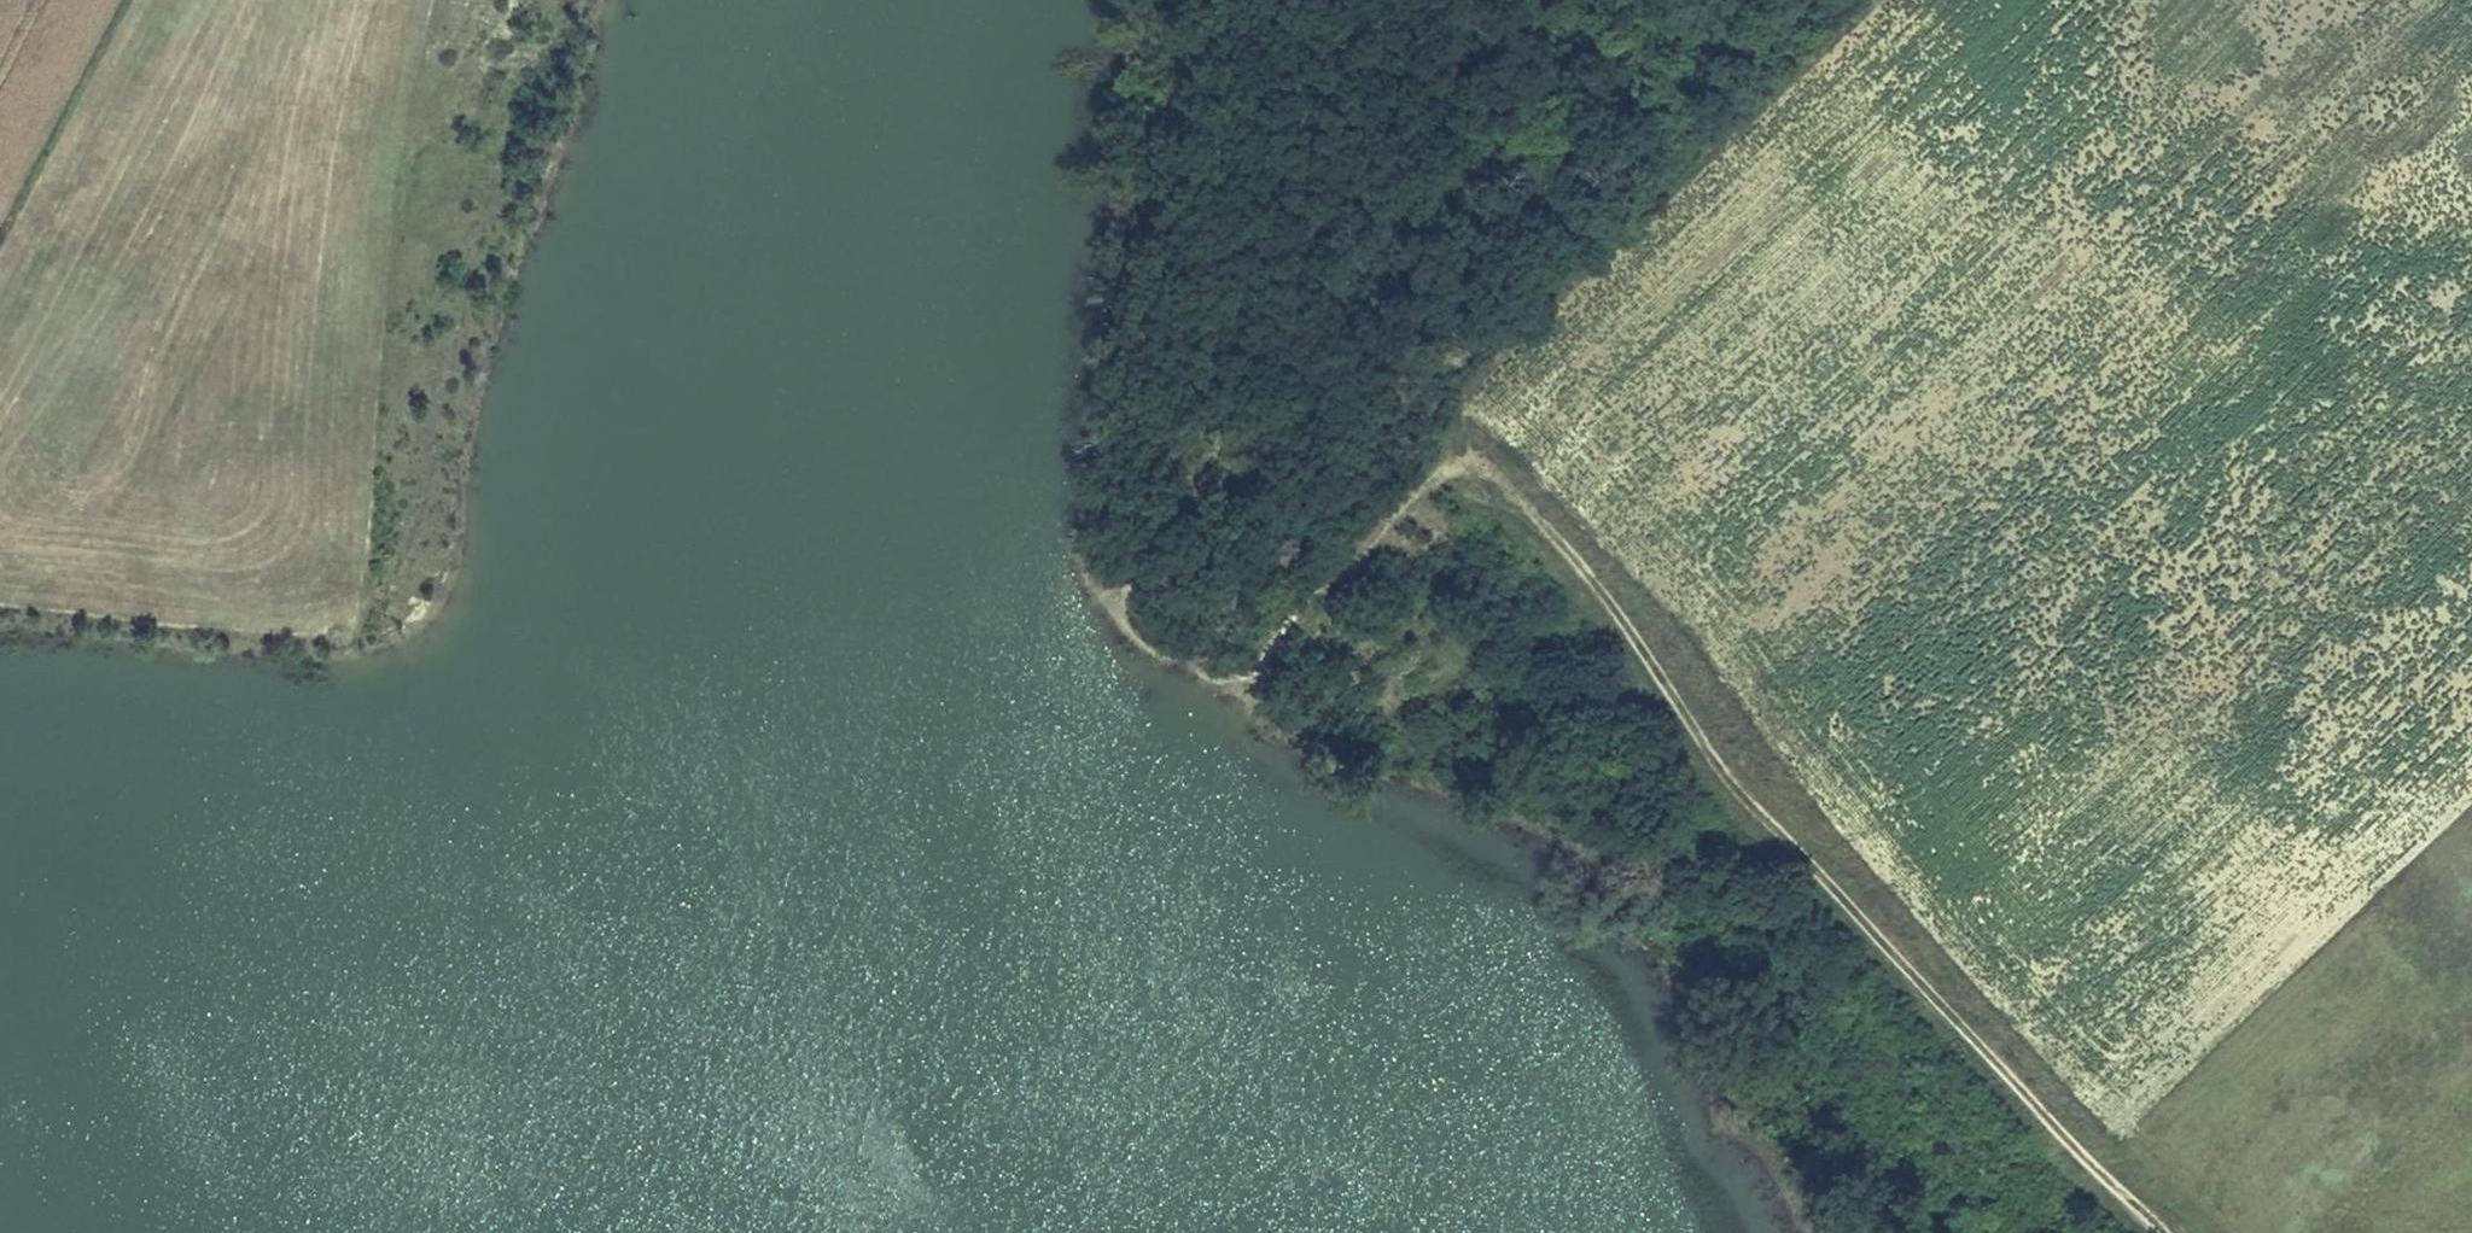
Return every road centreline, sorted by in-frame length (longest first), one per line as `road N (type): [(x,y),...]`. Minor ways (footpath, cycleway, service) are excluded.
road 1 (track): [(1251,673),(1394,510),(1442,471),(1480,462),(1512,480),(1619,605),(1675,691),(2164,1232)]

